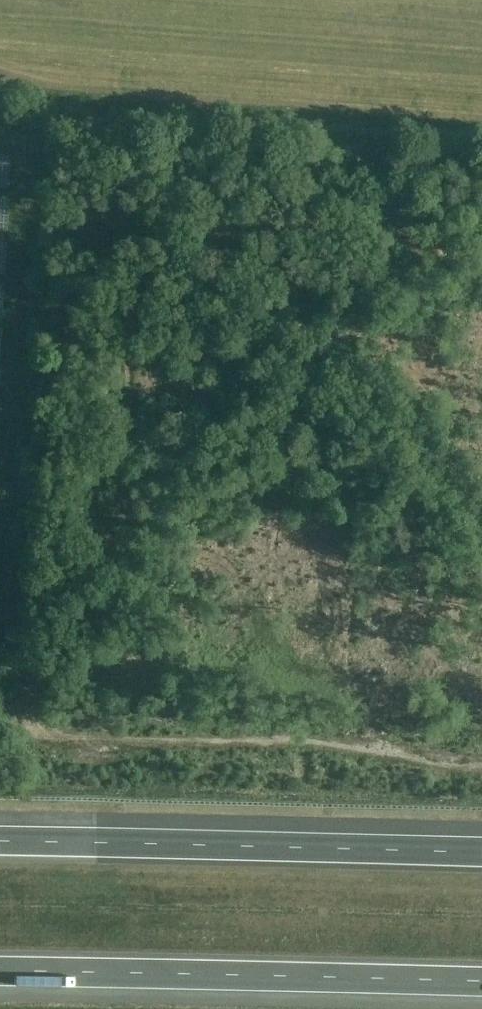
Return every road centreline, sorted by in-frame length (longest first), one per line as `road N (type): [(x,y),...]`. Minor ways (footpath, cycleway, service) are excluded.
road 1 (motorway): [(481,851),(0,841)]
road 2 (motorway): [(0,971),(481,980)]

